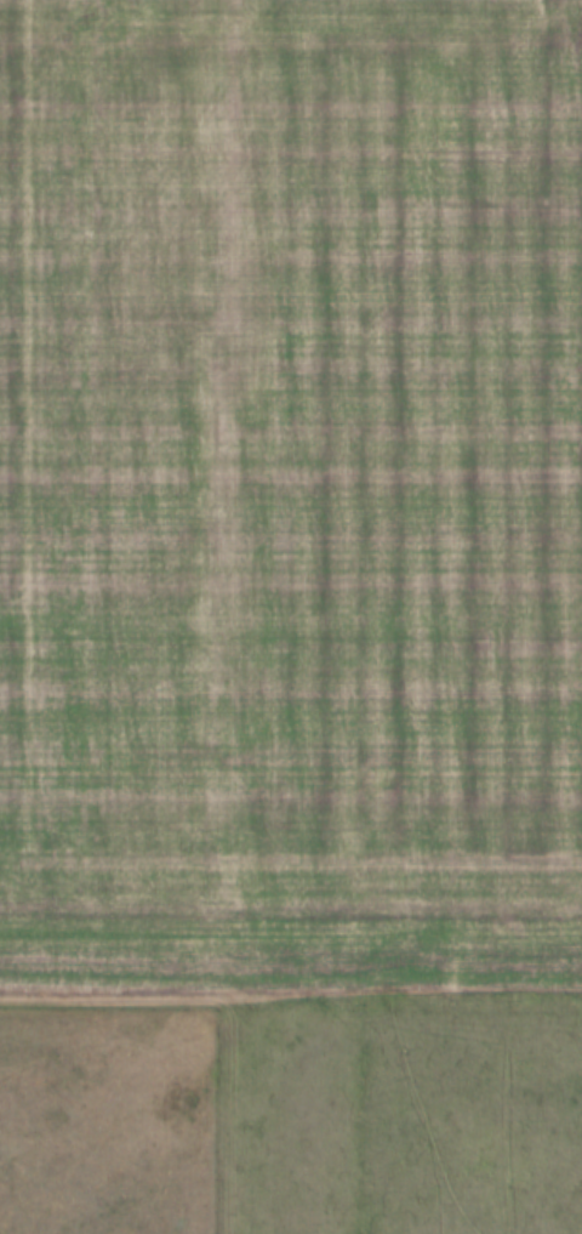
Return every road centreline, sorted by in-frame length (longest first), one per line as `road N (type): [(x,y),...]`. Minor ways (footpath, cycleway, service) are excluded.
road 1 (track): [(581,996),(0,998)]

